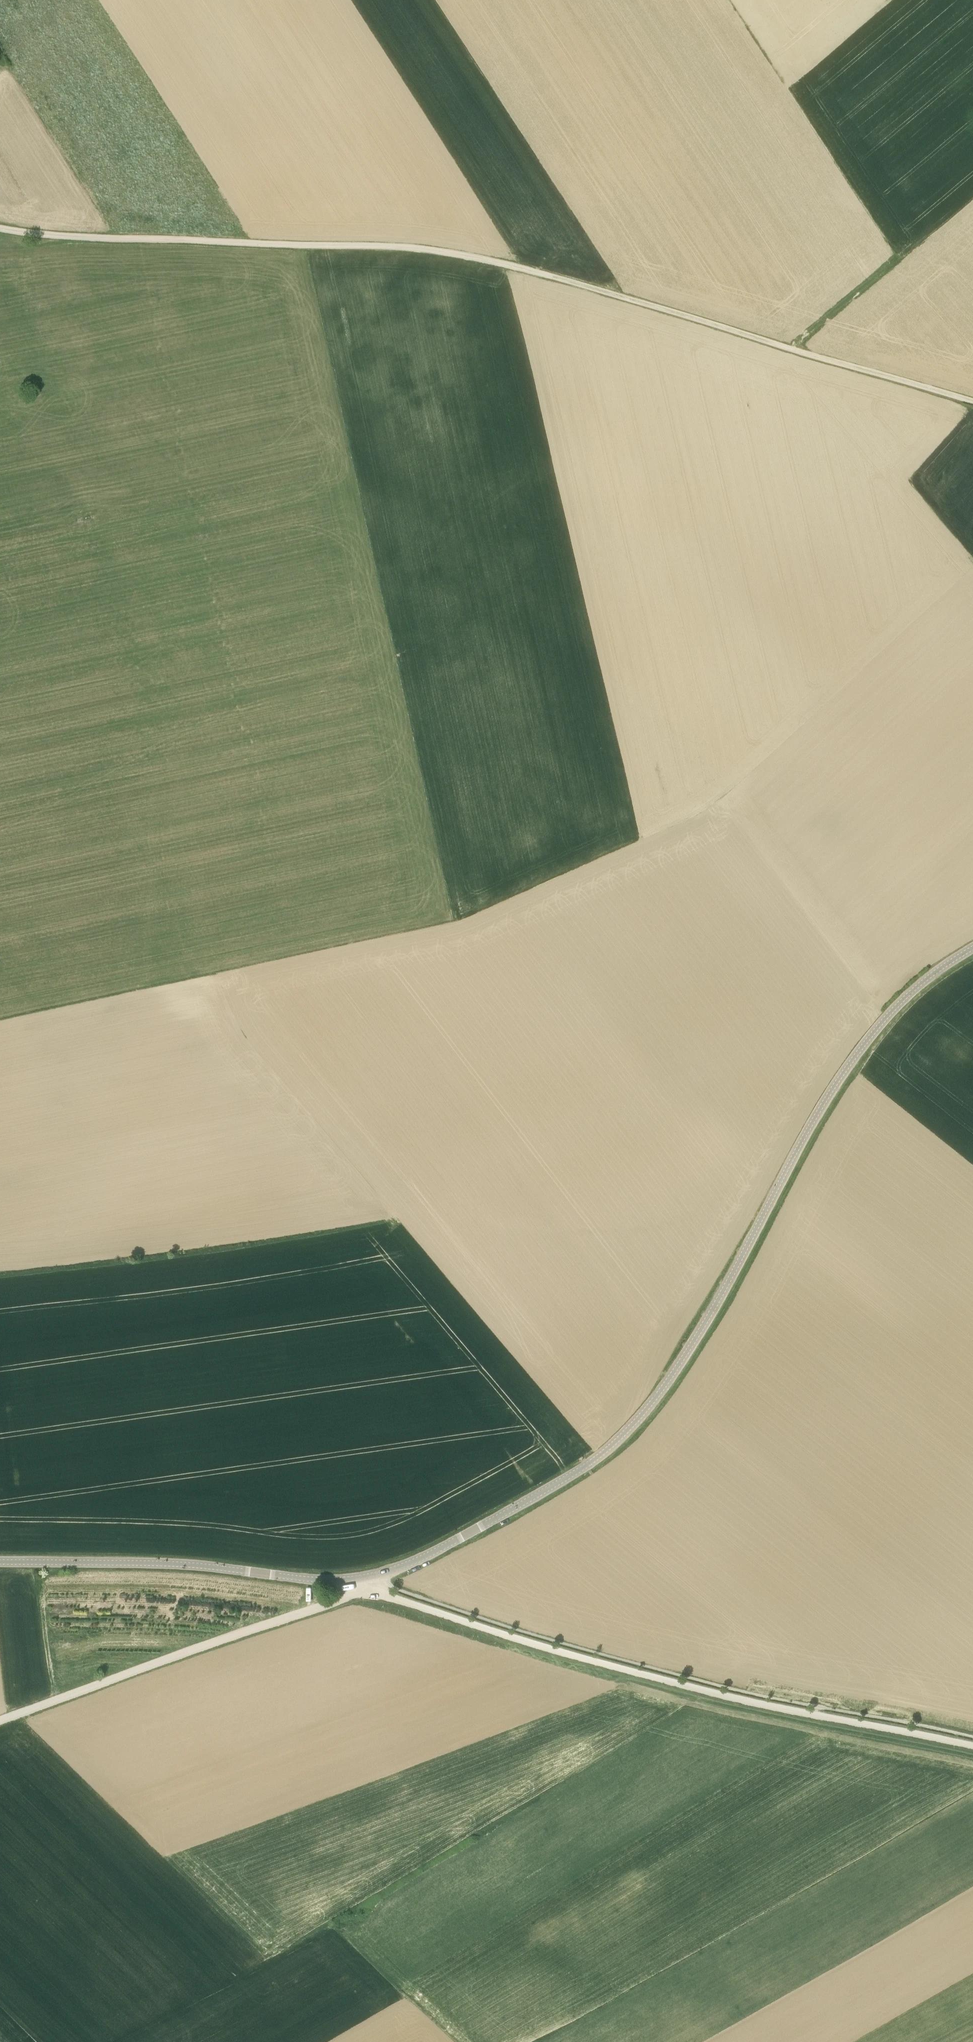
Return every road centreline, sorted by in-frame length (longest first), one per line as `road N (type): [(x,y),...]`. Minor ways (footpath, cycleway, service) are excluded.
road 1 (track): [(972,401),(452,253),(0,228)]
road 2 (tertiary): [(364,1577),(476,1529),(579,1470),(627,1430),(696,1338),(845,1070),(907,995),(972,948)]
road 3 (track): [(378,1589),(696,1688),(972,1745)]
road 4 (track): [(0,1721),(350,1591)]
road 5 (tertiary): [(364,1577),(0,1561)]

